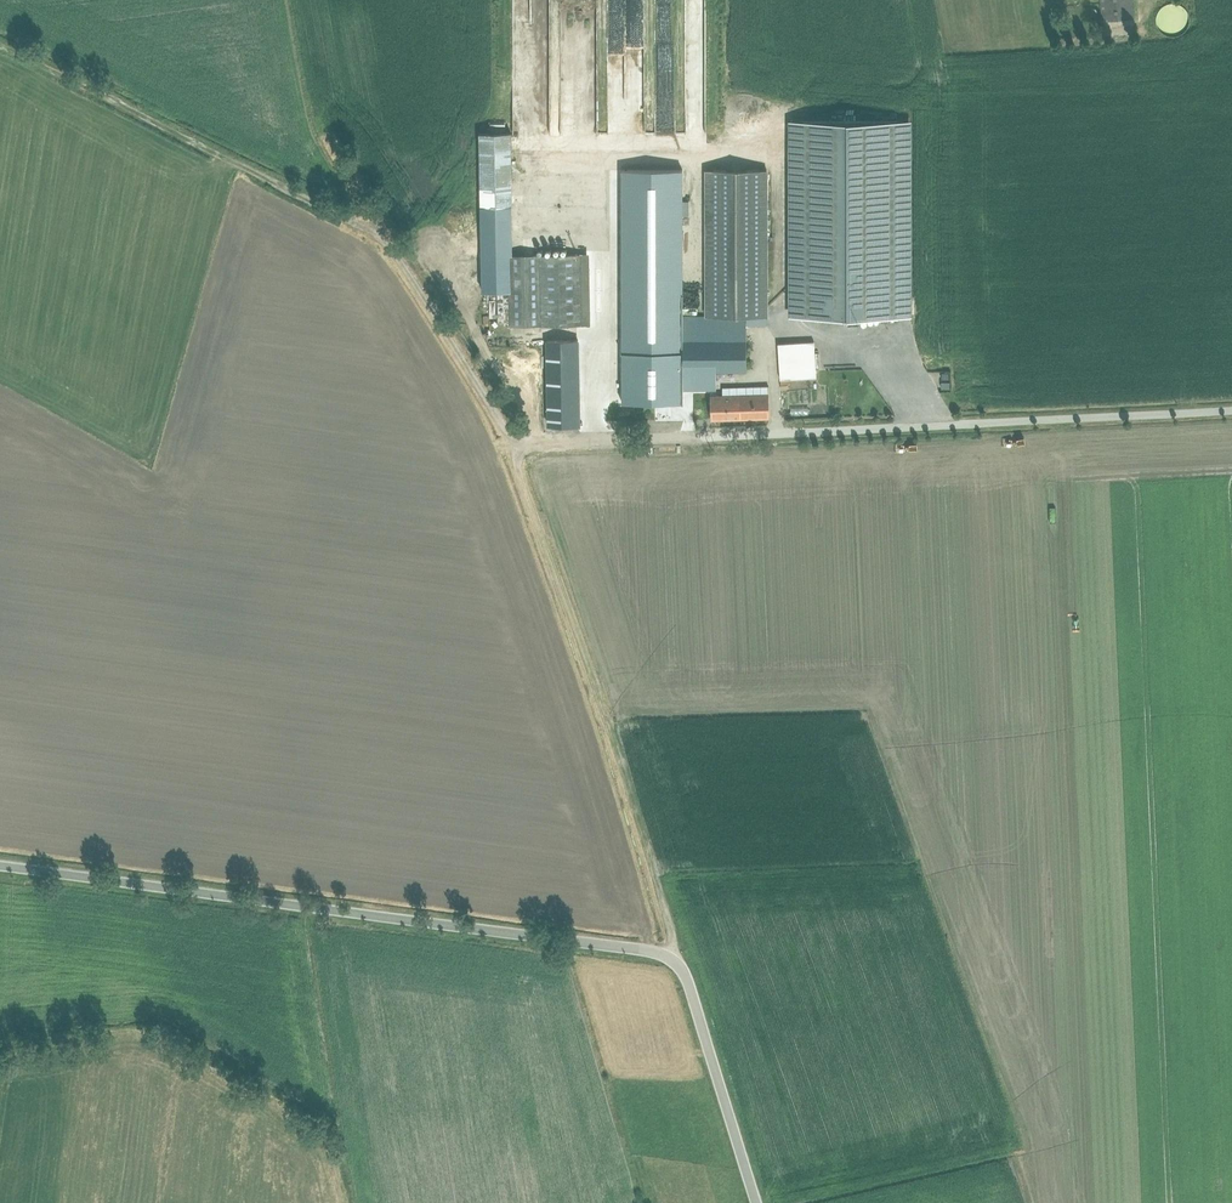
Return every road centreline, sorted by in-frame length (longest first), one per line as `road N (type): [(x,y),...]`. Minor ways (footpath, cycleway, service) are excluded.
road 1 (unclassified): [(0,865),(662,953),(685,975),(757,1202)]
road 2 (track): [(708,437),(513,449),(383,240),(0,46)]
road 3 (track): [(513,449),(674,936),(674,960)]
road 4 (unclassified): [(1231,412),(708,437)]

